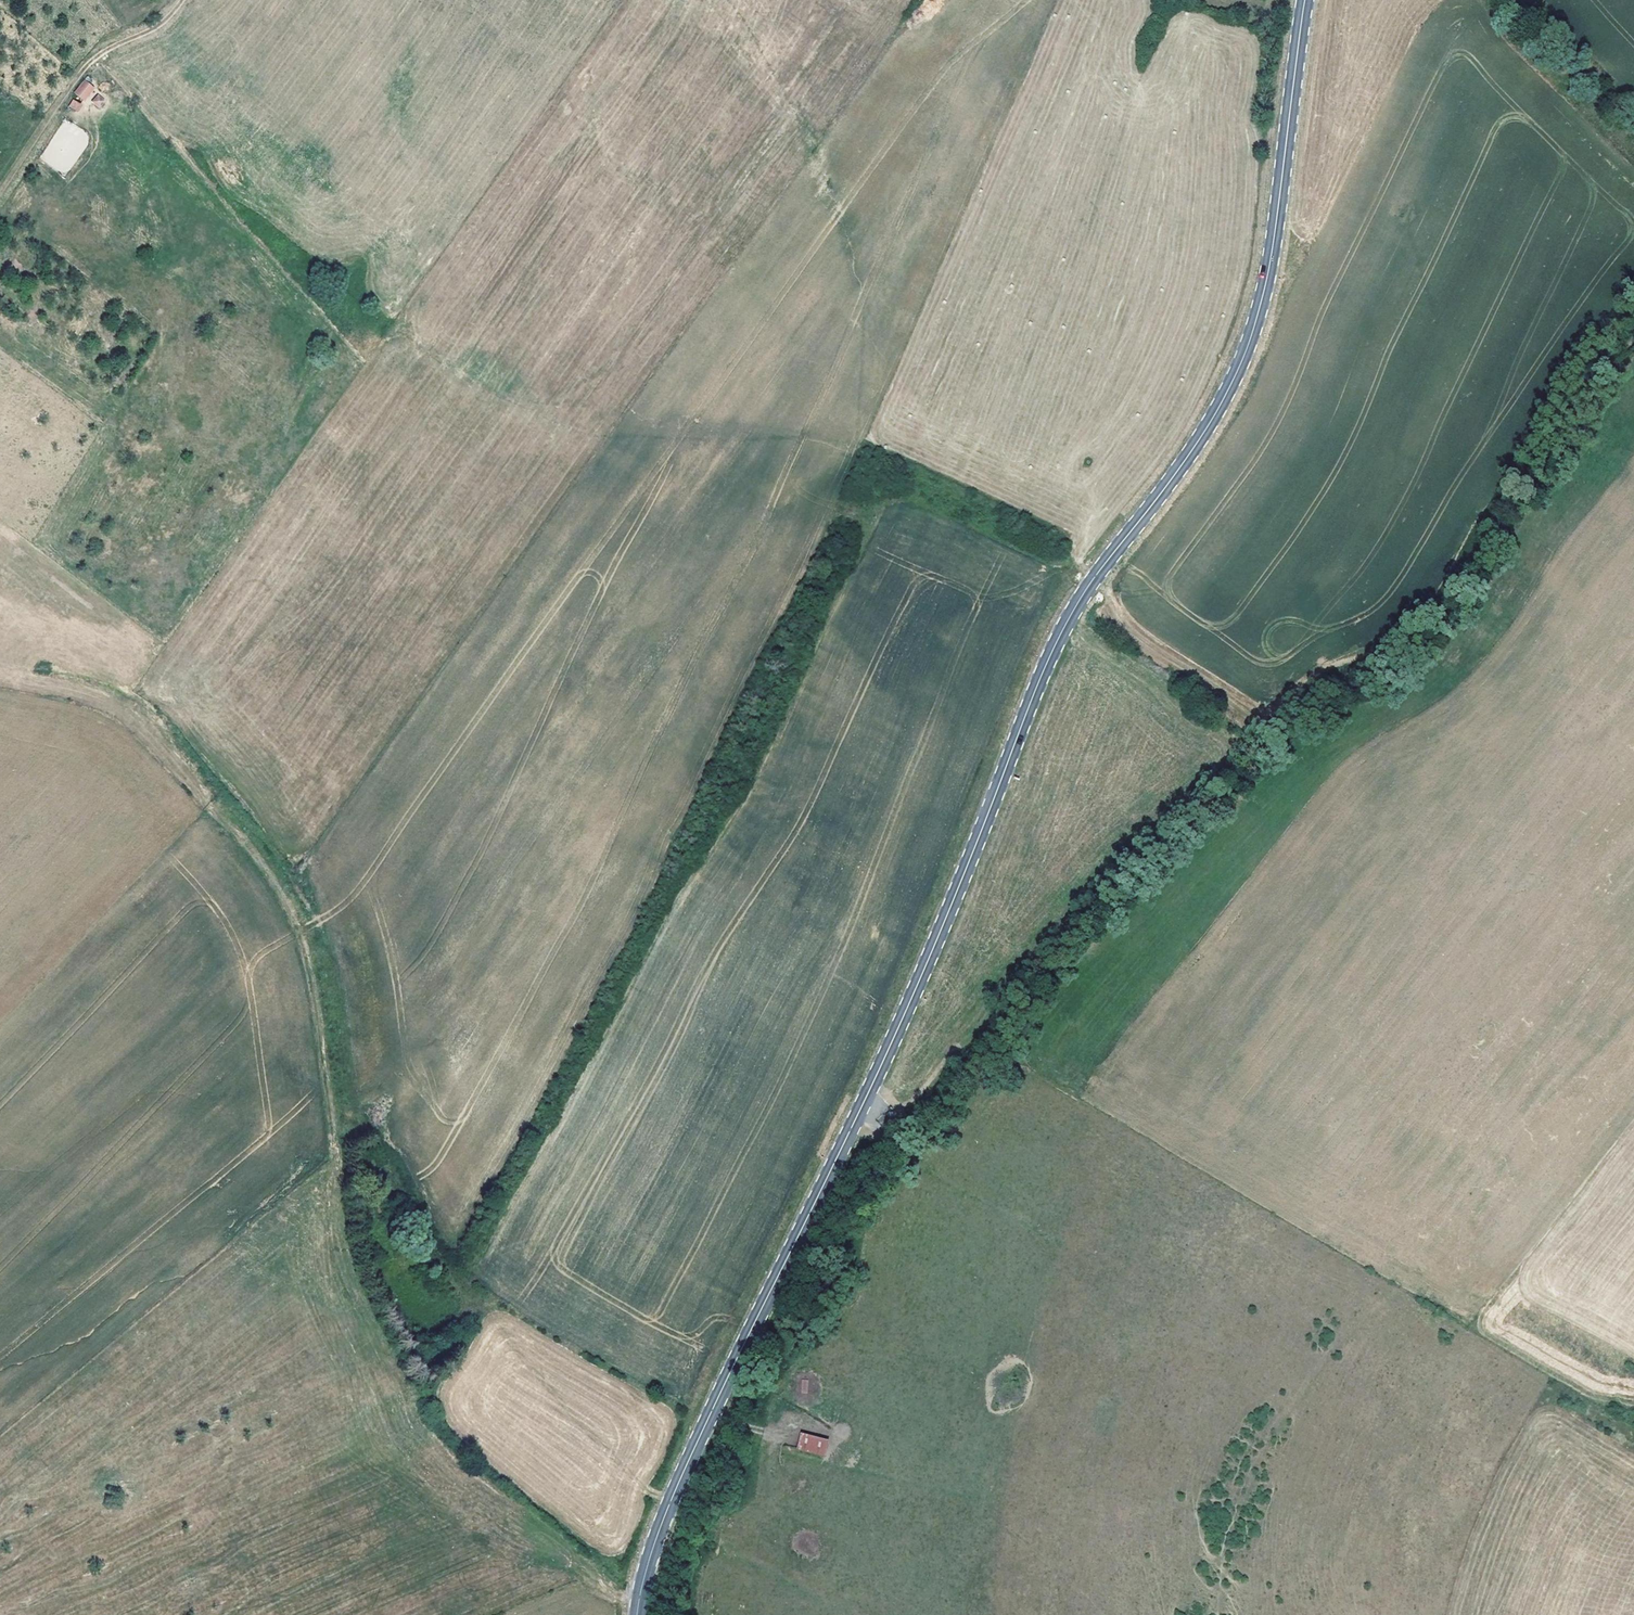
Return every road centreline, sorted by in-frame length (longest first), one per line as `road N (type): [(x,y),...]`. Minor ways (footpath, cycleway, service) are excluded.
road 1 (secondary): [(1305,0),(1270,265),(1228,398),(1074,607),(1047,662),(905,1020),(679,1487),(641,1614)]

